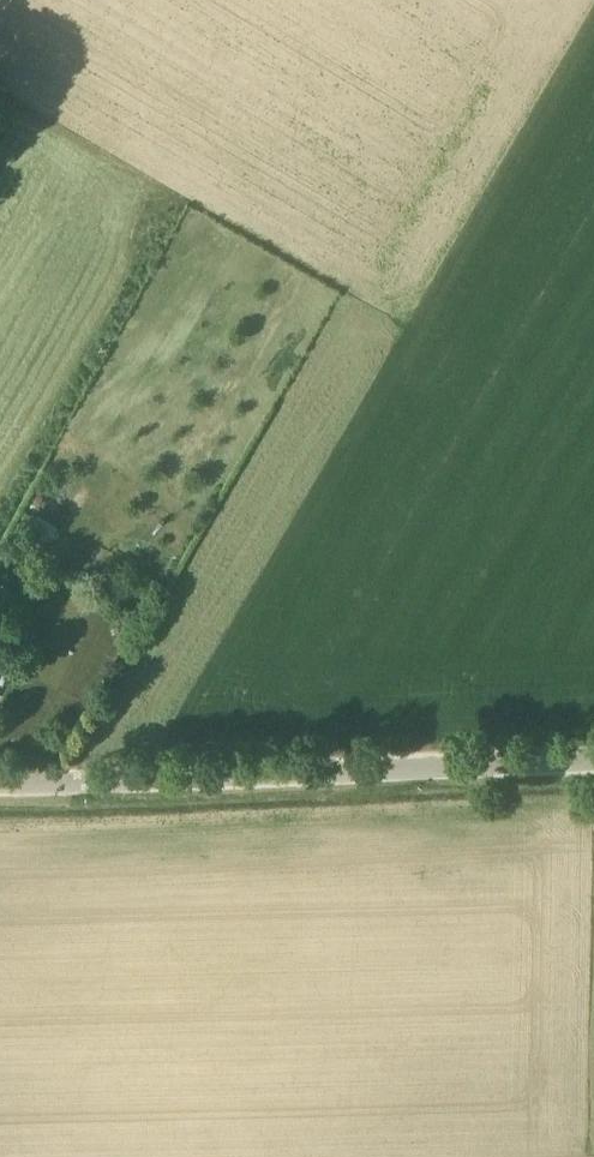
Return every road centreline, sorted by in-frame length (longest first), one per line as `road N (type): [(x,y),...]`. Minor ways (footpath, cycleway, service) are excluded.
road 1 (tertiary): [(593,760),(187,781),(0,781)]

